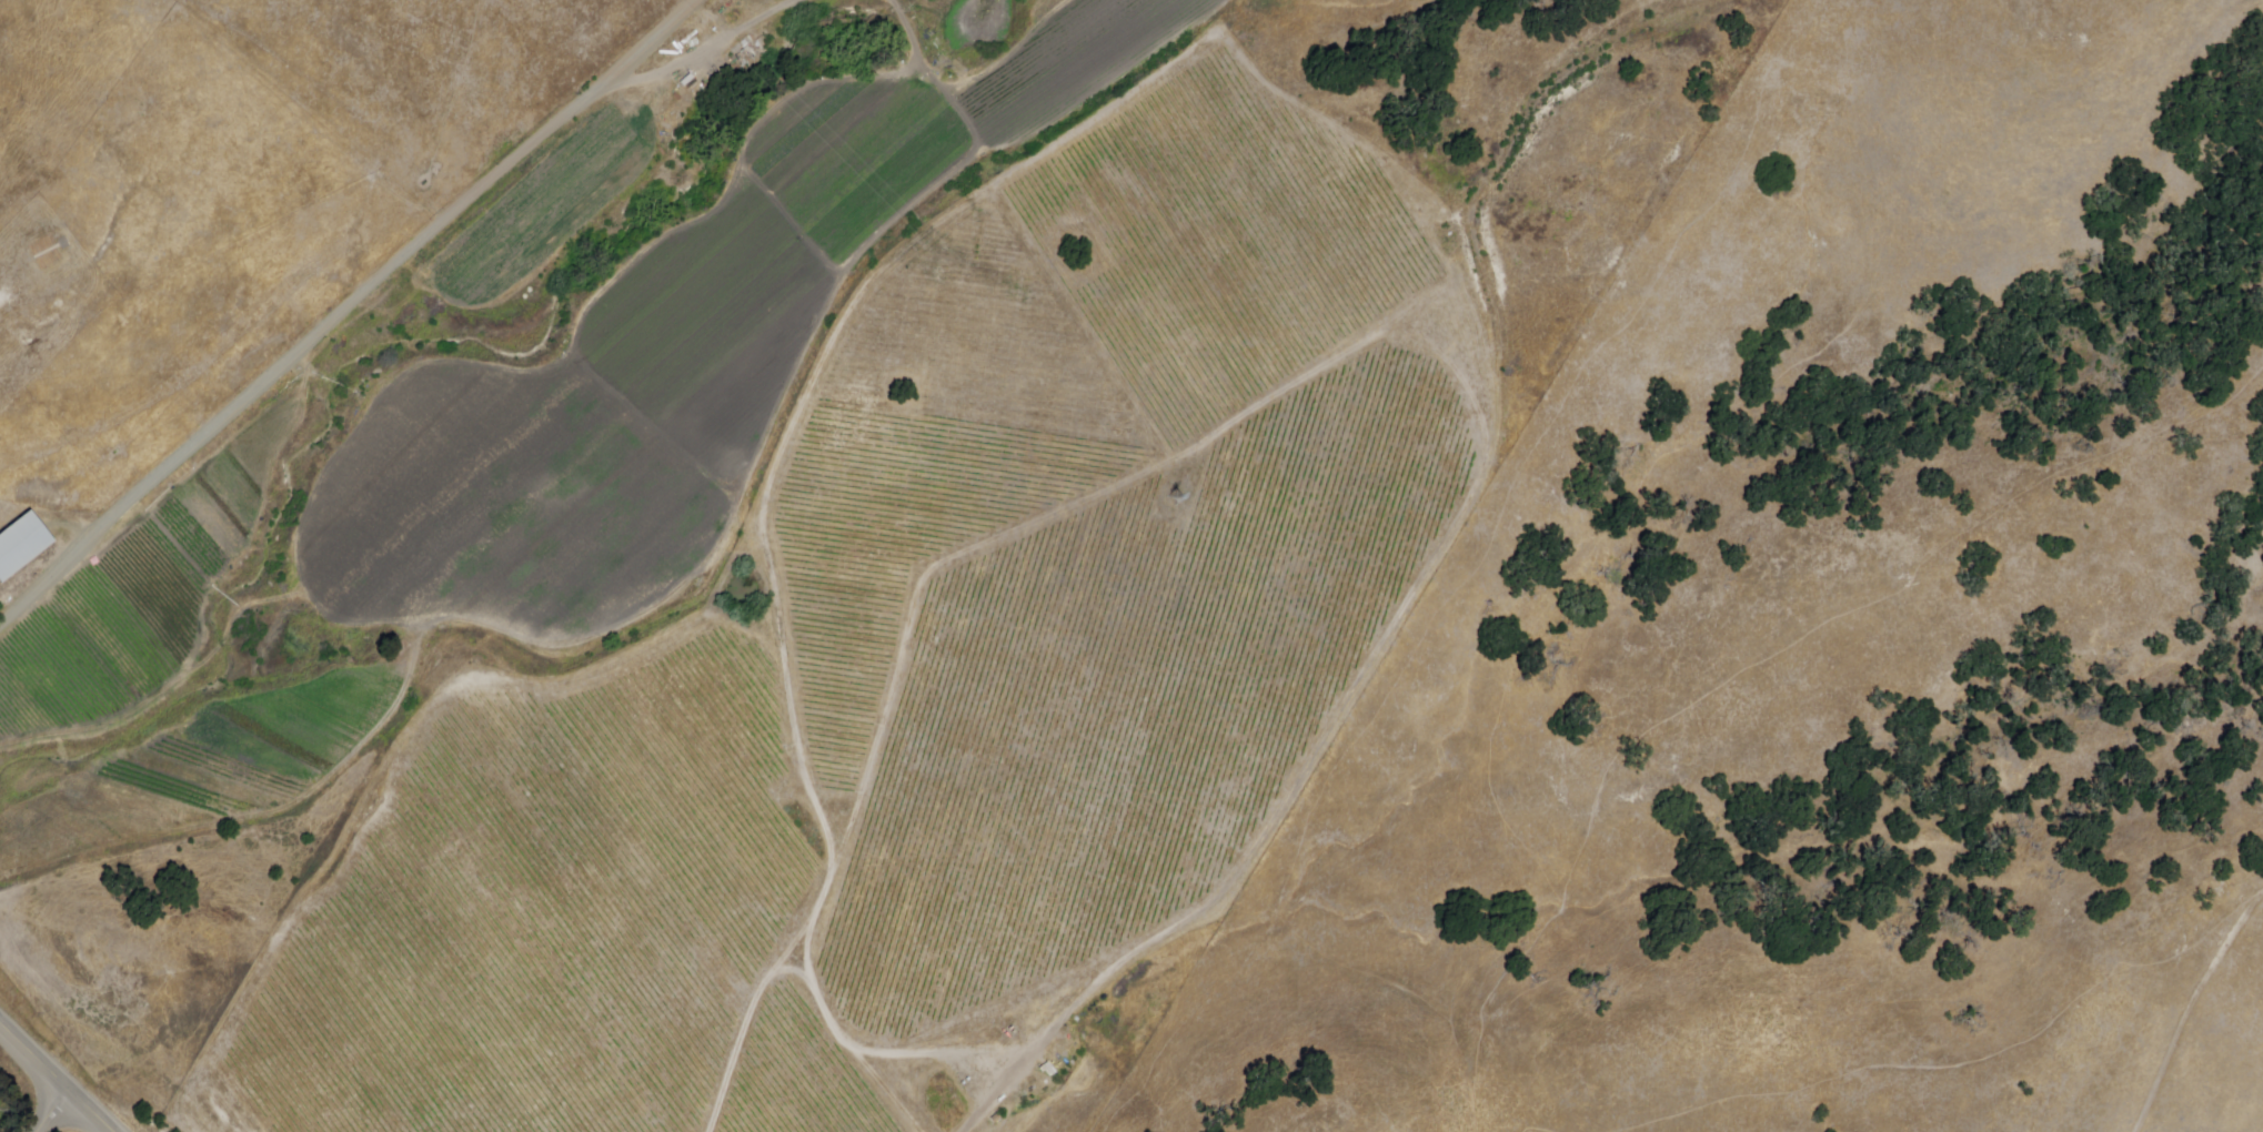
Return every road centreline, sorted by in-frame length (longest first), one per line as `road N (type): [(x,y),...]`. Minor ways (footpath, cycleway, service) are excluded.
road 1 (track): [(0,619),(104,516),(694,0)]
road 2 (track): [(2139,1131),(2215,971),(2262,899)]
road 3 (tertiary): [(112,1131),(0,1025)]

